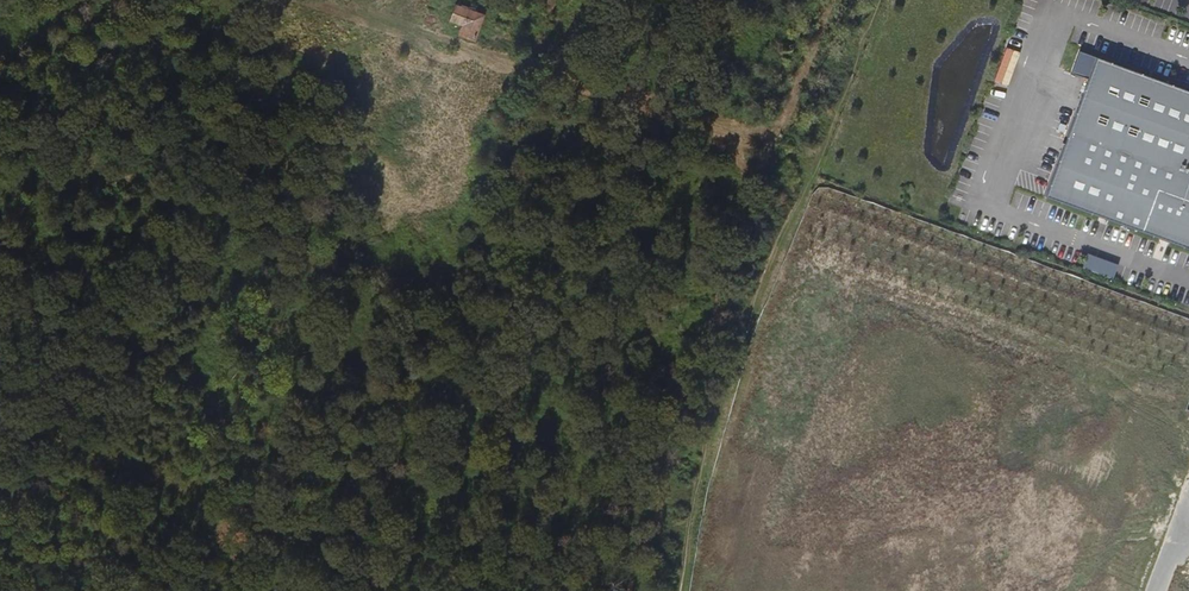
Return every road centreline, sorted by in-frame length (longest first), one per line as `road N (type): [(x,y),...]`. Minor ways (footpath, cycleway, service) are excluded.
road 1 (track): [(872,0),(714,413),(675,590)]

